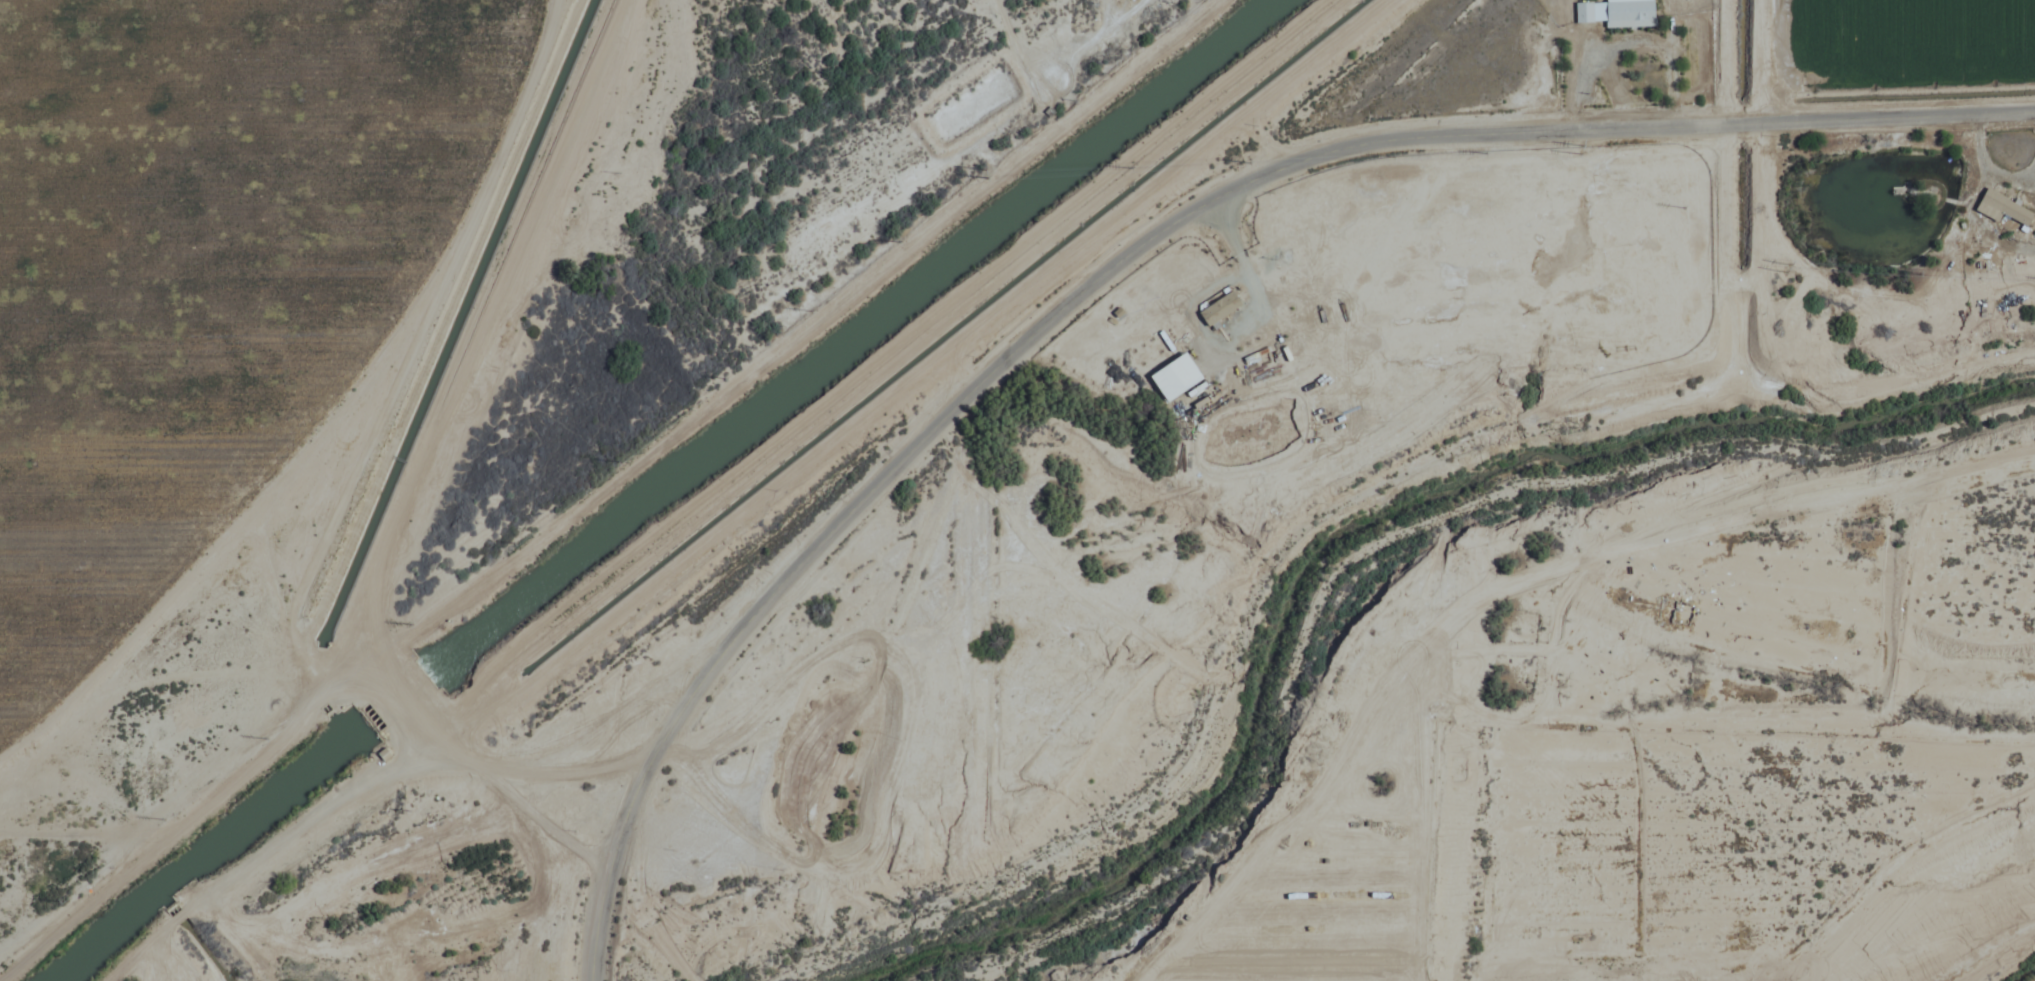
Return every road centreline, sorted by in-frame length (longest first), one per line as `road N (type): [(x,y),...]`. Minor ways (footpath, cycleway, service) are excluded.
road 1 (residential): [(635,750),(681,705),(1336,209),(1454,184),(2034,153)]
road 2 (residential): [(593,980),(599,902),(635,750)]

